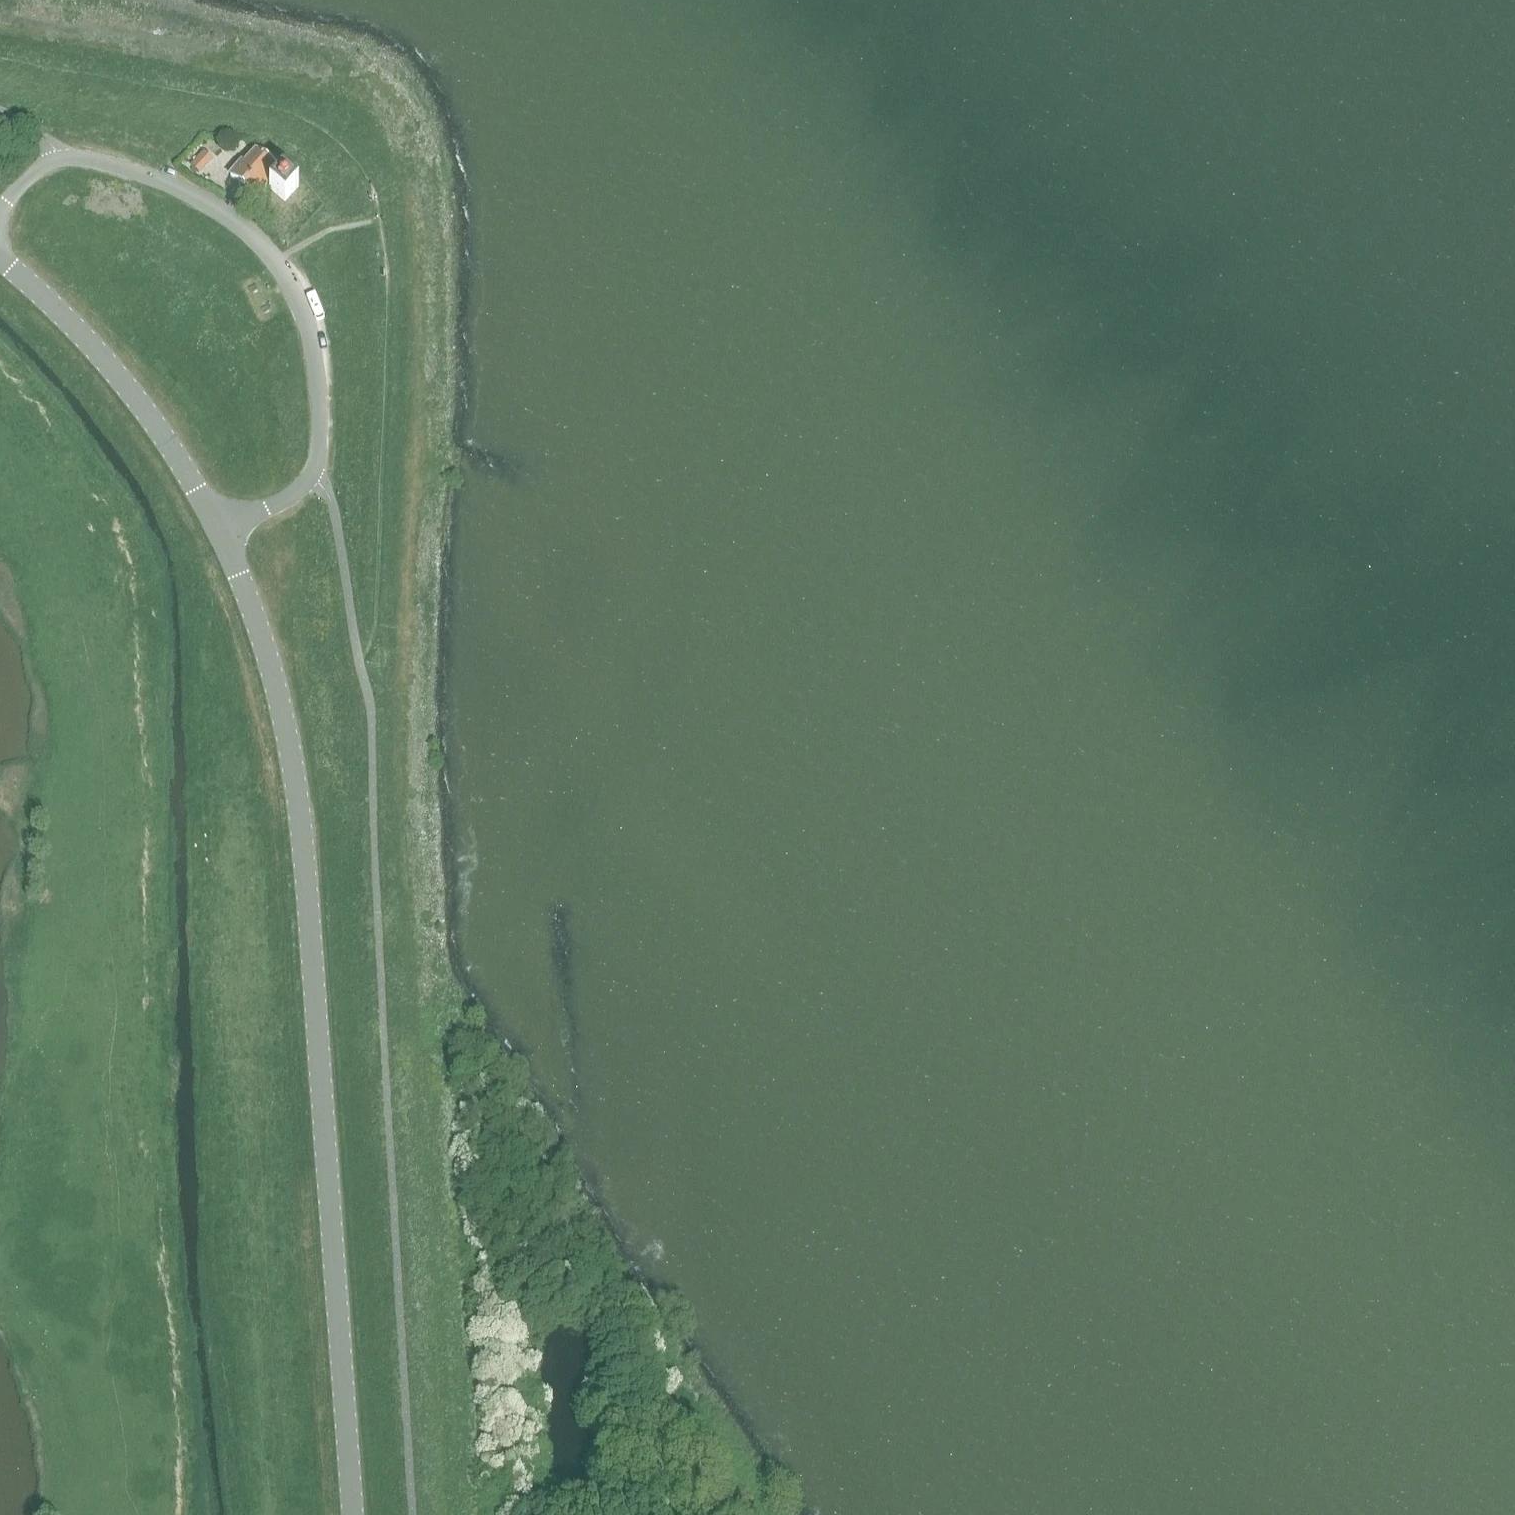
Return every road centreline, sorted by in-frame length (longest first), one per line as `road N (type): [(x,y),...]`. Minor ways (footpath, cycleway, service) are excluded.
road 1 (tertiary): [(352,1514),(300,815),(274,678),(220,530)]
road 2 (unclassified): [(313,473),(321,427),(311,332),(281,264),(242,224),(193,193),(103,161),(61,158)]
road 3 (tertiary): [(220,530),(129,390),(0,256)]

